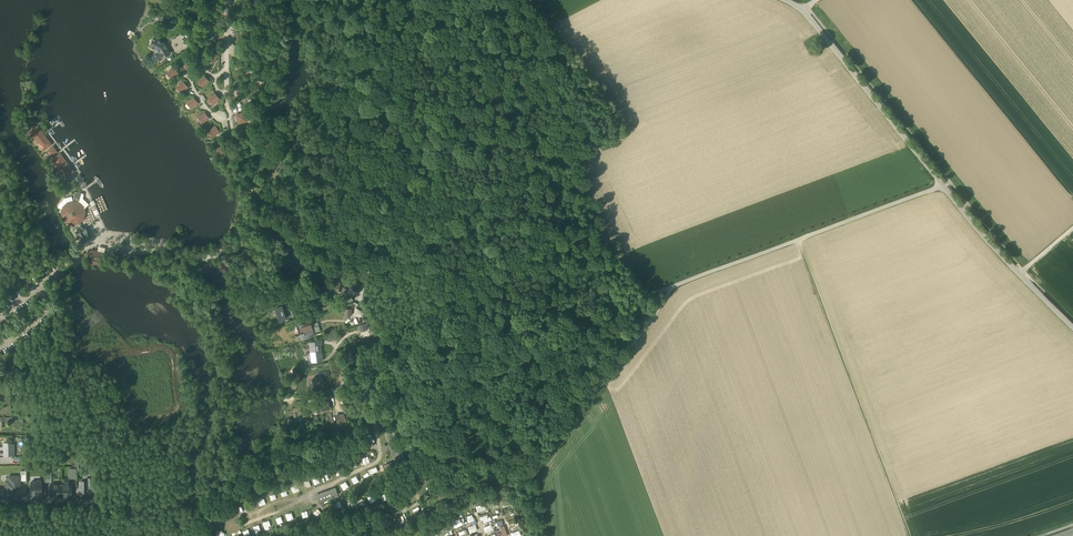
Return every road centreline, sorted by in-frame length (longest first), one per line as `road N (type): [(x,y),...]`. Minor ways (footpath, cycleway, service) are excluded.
road 1 (unclassified): [(276,223),(334,252),(423,274),(478,316),(544,322),(619,308),(942,186)]
road 2 (unclassified): [(803,8),(942,186)]
road 3 (unclassified): [(942,186),(1072,328)]
road 4 (track): [(478,316),(389,362),(366,401)]

